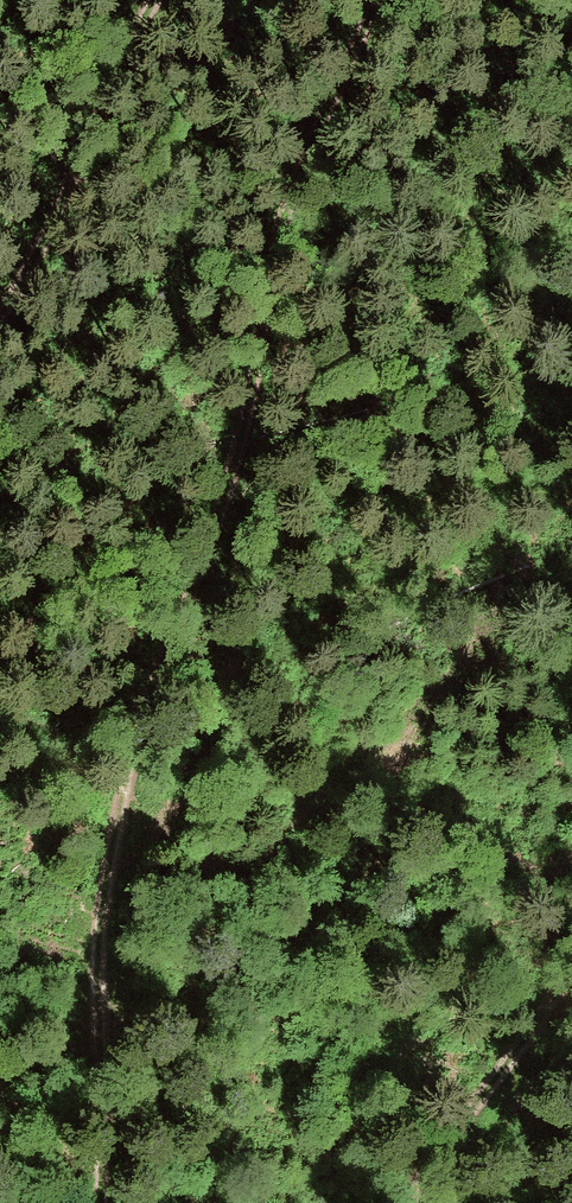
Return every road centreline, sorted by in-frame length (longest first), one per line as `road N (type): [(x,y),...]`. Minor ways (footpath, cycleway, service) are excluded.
road 1 (track): [(378,0),(304,163),(237,443),(150,692),(100,883),(91,941),(99,1202)]
road 2 (track): [(0,309),(150,0)]
road 3 (track): [(408,1202),(571,961)]

